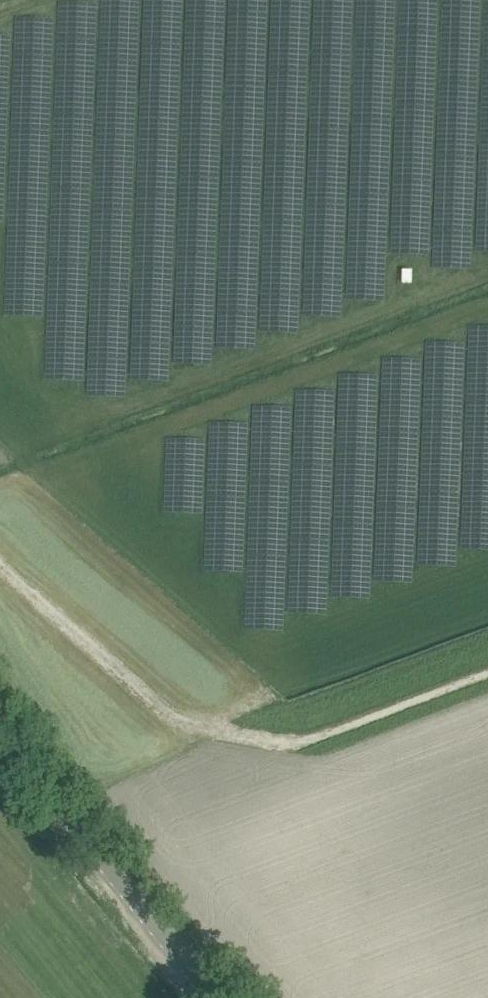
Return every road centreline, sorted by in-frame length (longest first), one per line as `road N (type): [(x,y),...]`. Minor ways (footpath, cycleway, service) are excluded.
road 1 (tertiary): [(212,997),(0,735)]

